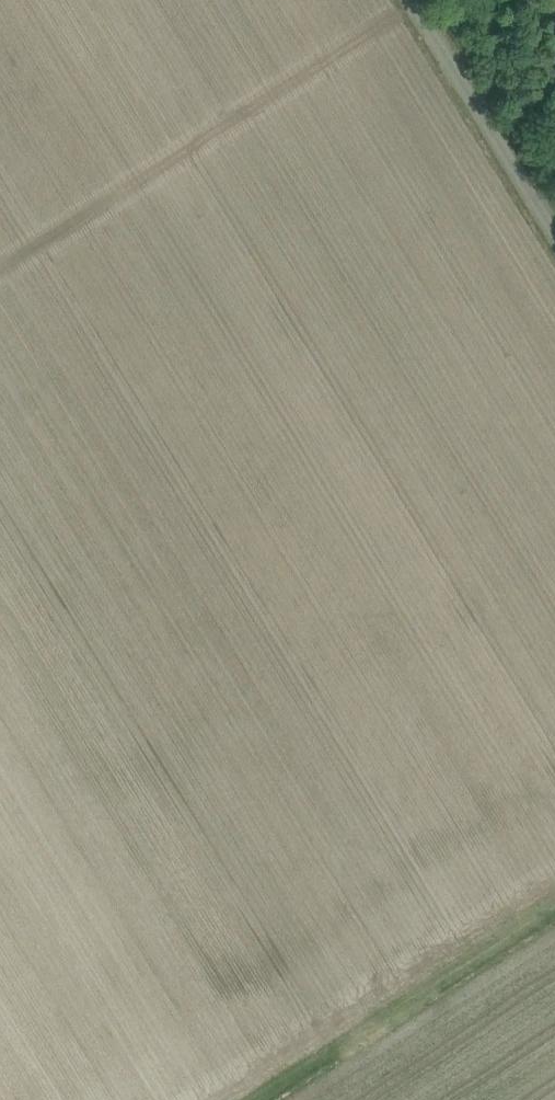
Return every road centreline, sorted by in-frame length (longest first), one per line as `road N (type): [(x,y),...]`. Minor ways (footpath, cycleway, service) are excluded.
road 1 (track): [(246,1099),(554,907)]
road 2 (unclassified): [(554,233),(411,0)]

